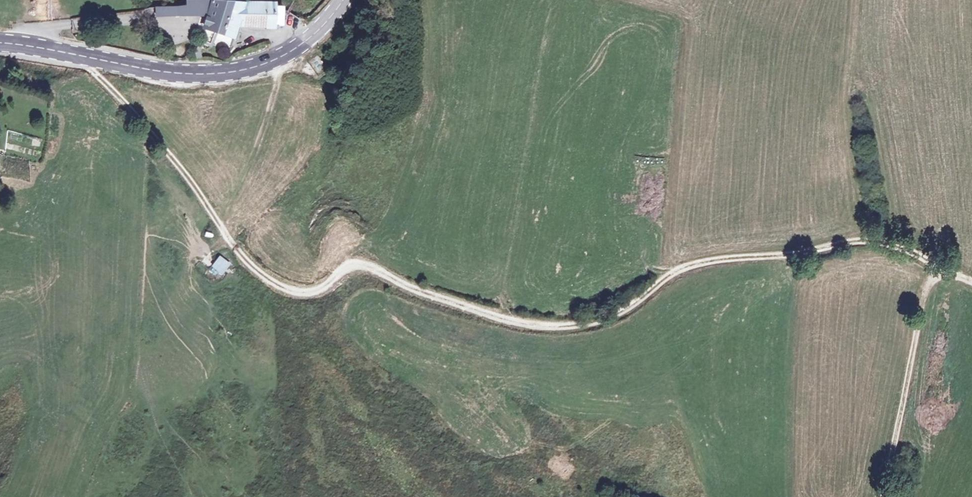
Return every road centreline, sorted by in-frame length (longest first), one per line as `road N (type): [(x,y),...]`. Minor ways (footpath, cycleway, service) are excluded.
road 1 (track): [(941,267),(863,241),(721,259),(676,271),(616,315),(561,327),(439,298),(359,264),(320,291),(295,292),(232,246),(192,182),(78,57)]
road 2 (secondary): [(343,0),(298,47),(218,75),(0,46)]
road 3 (track): [(941,267),(927,287),(883,496)]

